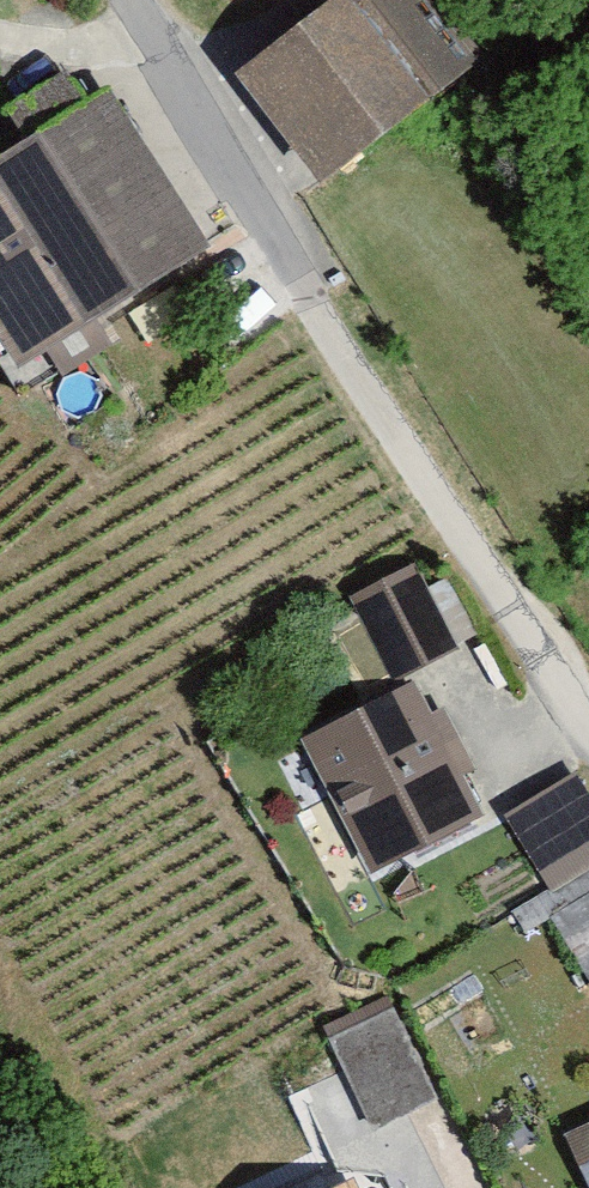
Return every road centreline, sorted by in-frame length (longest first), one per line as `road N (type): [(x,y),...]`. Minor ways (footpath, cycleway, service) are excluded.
road 1 (residential): [(124,0),(416,484),(588,733)]
road 2 (track): [(156,53),(0,32)]

